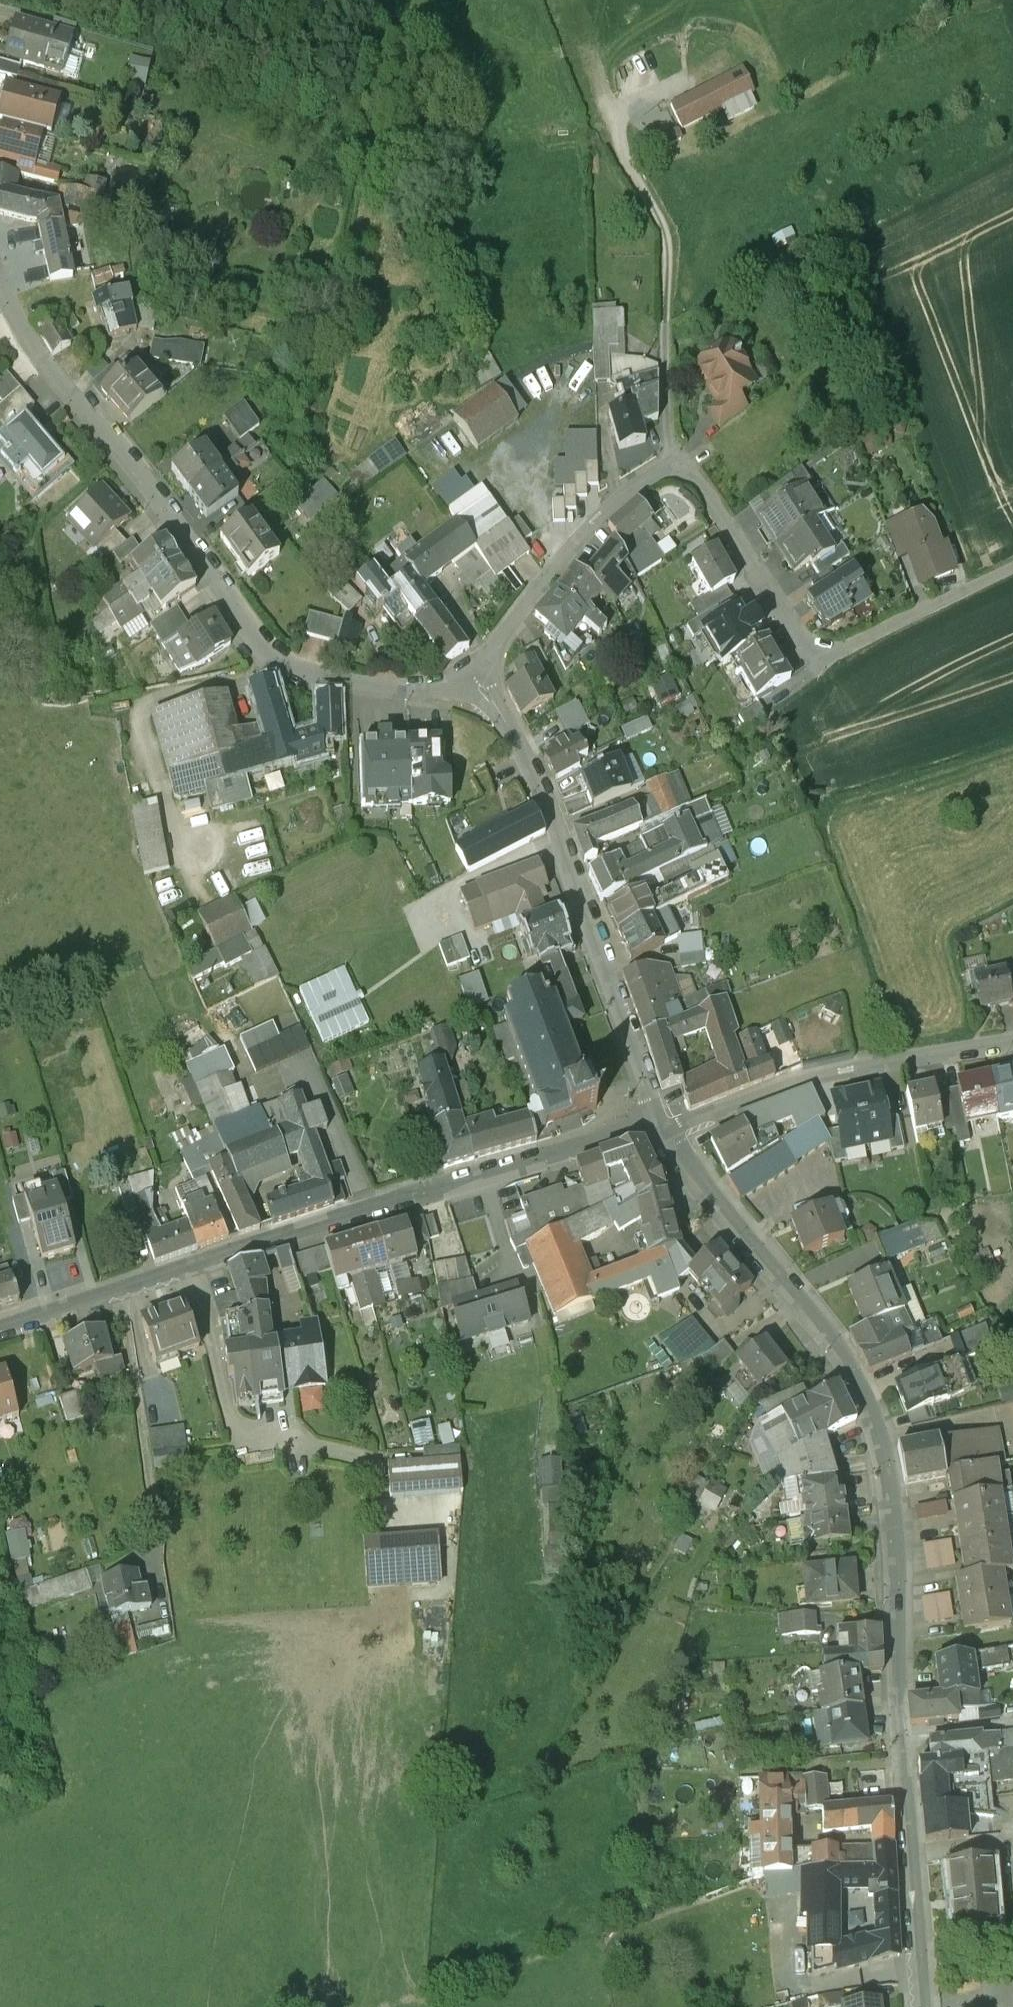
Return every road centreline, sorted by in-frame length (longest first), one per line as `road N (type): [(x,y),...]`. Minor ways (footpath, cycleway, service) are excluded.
road 1 (residential): [(917,2006),(896,1705),(893,1506),(874,1418),(824,1327),(660,1127)]
road 2 (residential): [(660,1127),(441,1187),(0,1330)]
road 3 (residential): [(472,676),(423,688),(345,683),(292,665),(256,640),(210,565),(45,362),(0,289)]
road 4 (residential): [(472,676),(602,513),(664,466),(694,474),(803,643),(819,651)]
road 5 (residential): [(660,1127),(537,774),(472,676)]
road 6 (residential): [(1012,1040),(855,1063),(660,1127)]
road 7 (unclassified): [(819,651),(838,650),(1012,563)]

